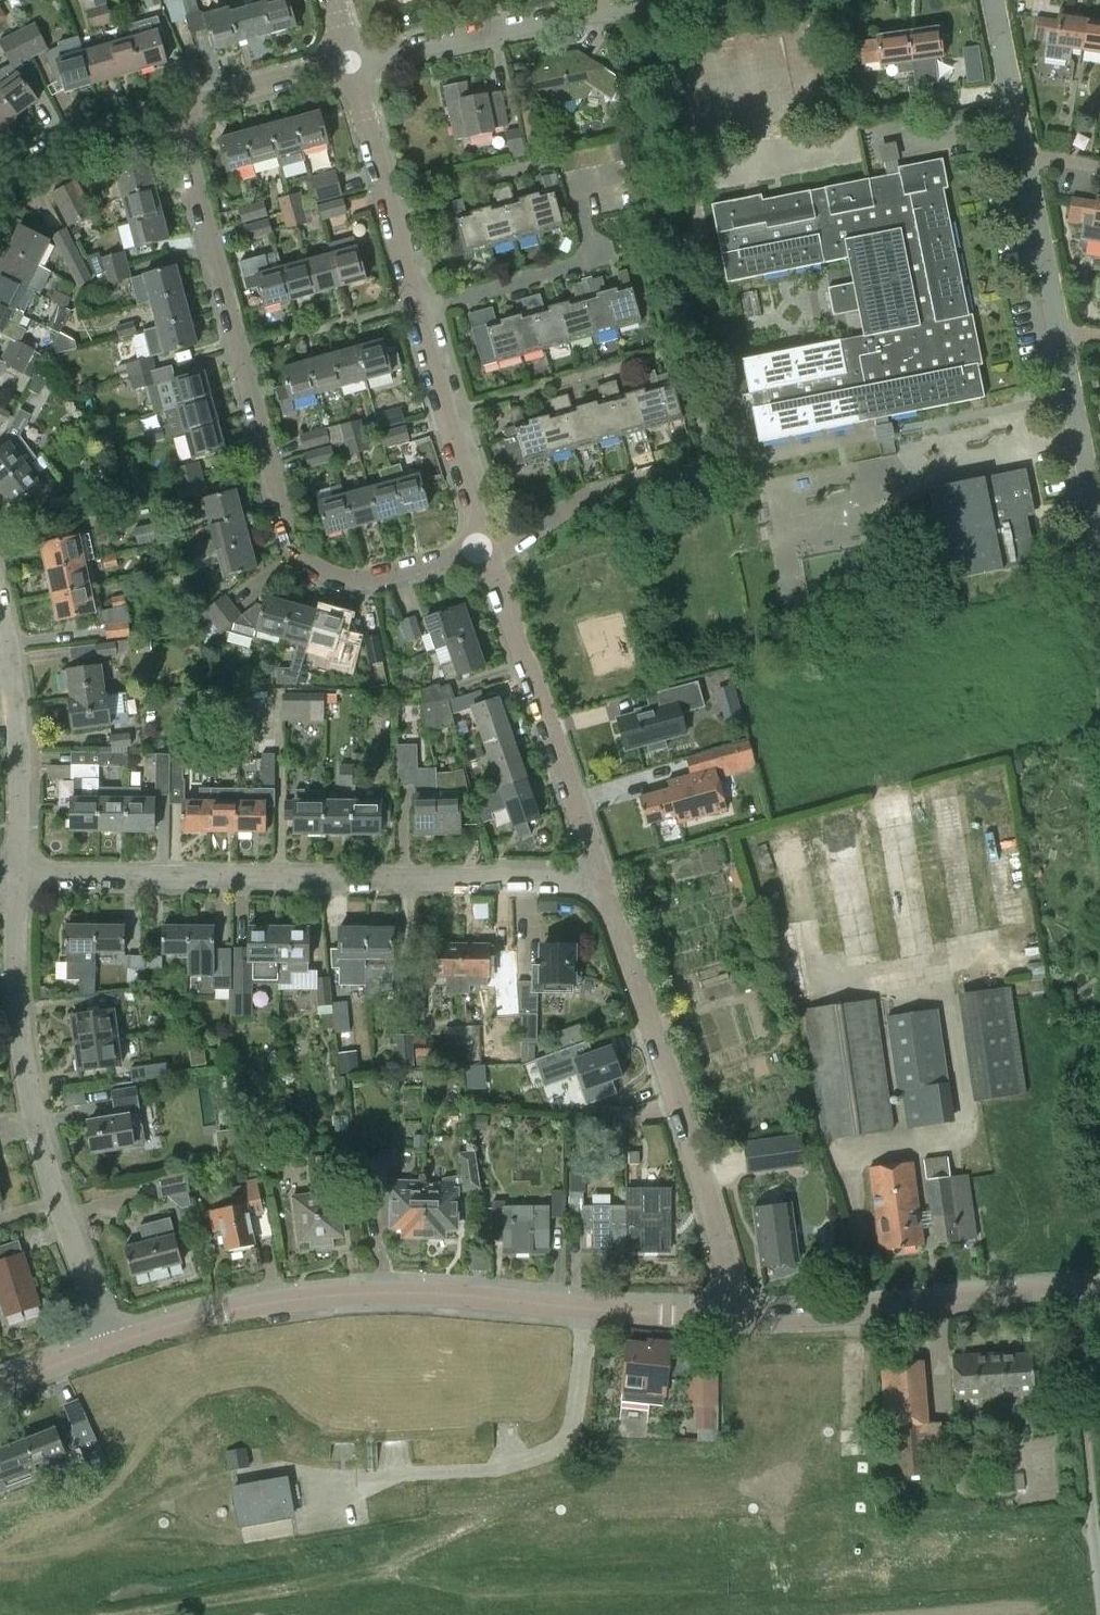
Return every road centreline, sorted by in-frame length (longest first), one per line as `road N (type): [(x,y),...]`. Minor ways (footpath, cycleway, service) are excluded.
road 1 (residential): [(484,545),(364,578),(342,578),(303,557),(287,534),(176,111)]
road 2 (residential): [(114,1342),(219,1313),(352,1293),(739,1318)]
road 3 (residential): [(607,888),(18,877)]
road 4 (residential): [(114,1342),(48,1172),(28,1085),(16,981),(18,877)]
road 5 (residential): [(739,1318),(607,888)]
road 6 (residential): [(739,1318),(1099,1293)]
road 7 (residential): [(607,888),(489,560)]
road 8 (residential): [(349,62),(686,0)]
road 9 (track): [(1075,1293),(1099,1596)]
road 10 (residential): [(18,877),(16,730),(0,614)]
road 11 (residential): [(416,309),(349,62)]
road 12 (residential): [(484,545),(416,309)]
road 13 (residential): [(489,560),(583,499),(709,462)]
road 14 (residential): [(0,182),(28,158),(176,111)]
road 15 (residential): [(416,309),(594,261)]
road 16 (residential): [(1092,510),(1059,329)]
road 17 (residential): [(176,111),(349,62)]
road 18 (residential): [(1059,329),(1023,155)]
road 19 (residential): [(1023,155),(993,0)]
road 20 (residential): [(0,1383),(114,1342)]

